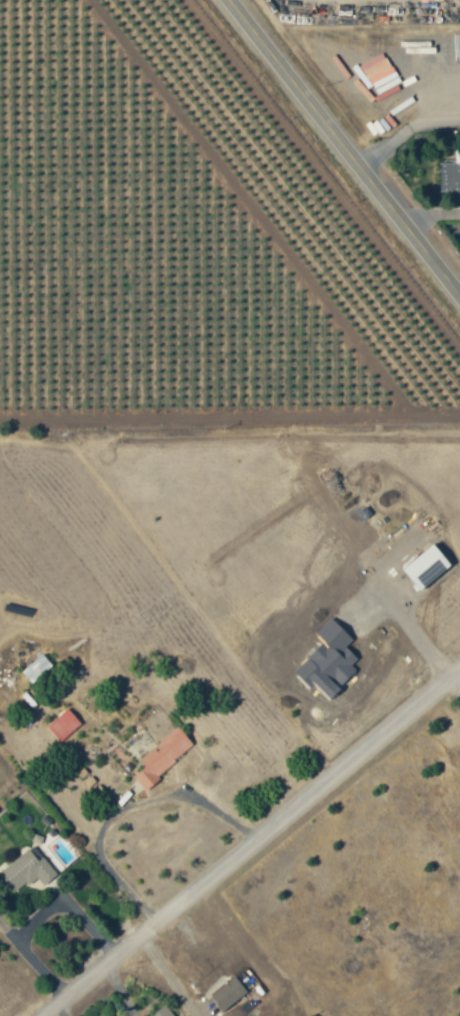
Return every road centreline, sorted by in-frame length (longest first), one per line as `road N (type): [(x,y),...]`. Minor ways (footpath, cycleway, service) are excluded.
road 1 (residential): [(459,667),(38,1015)]
road 2 (secondary): [(459,296),(229,0)]

